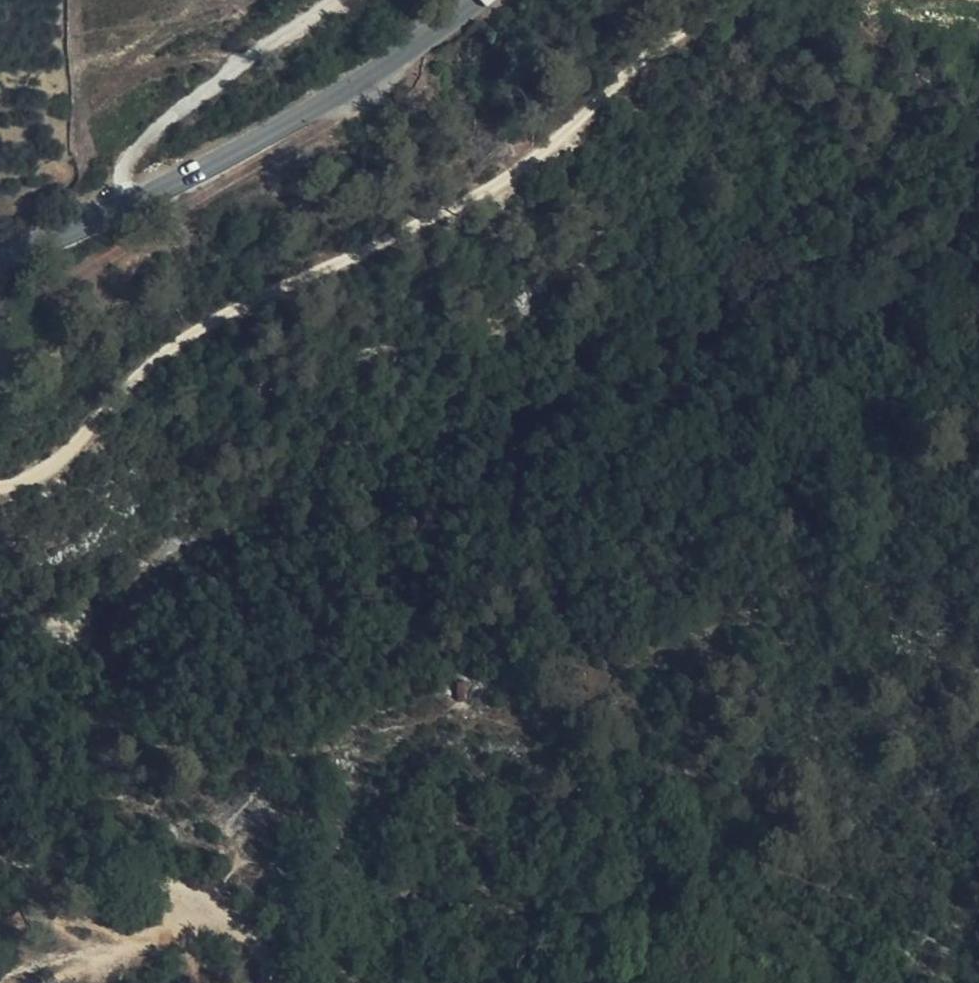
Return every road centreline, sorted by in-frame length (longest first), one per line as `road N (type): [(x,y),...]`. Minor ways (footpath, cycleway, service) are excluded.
road 1 (track): [(0,486),(48,465),(146,367),(258,301),(474,198),(521,168),(656,43),(747,0)]
road 2 (unclassified): [(0,254),(114,209),(331,97),(472,0)]
road 3 (track): [(0,853),(30,861),(114,858),(153,874),(248,932),(288,982)]

